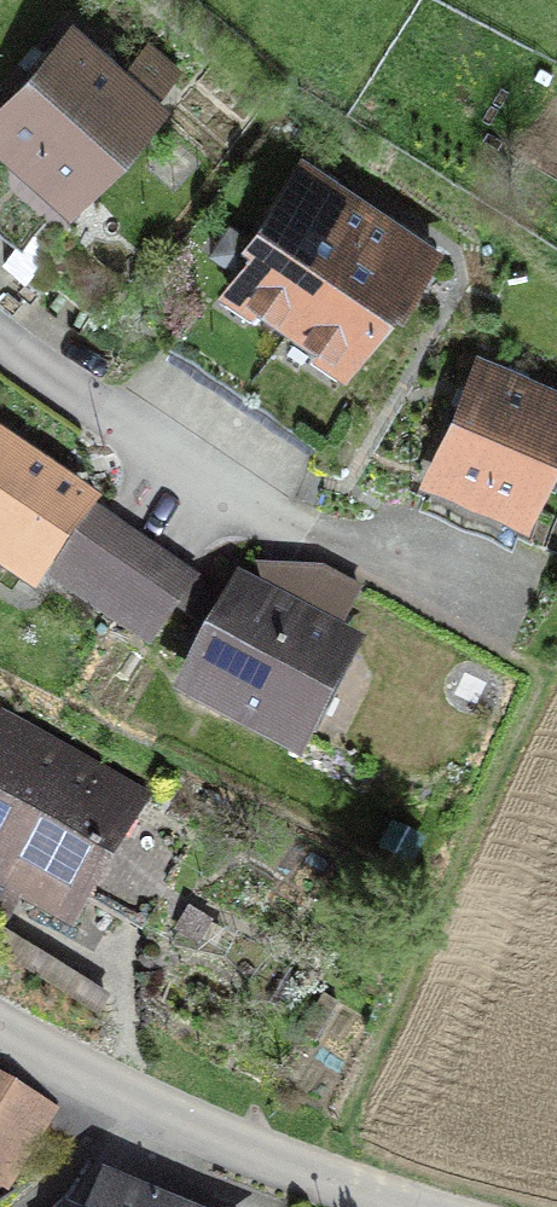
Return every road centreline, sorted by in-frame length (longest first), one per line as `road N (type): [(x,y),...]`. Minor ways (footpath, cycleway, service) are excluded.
road 1 (residential): [(0,331),(119,428),(295,542),(542,668)]
road 2 (residential): [(0,1021),(320,1179),(406,1206)]

